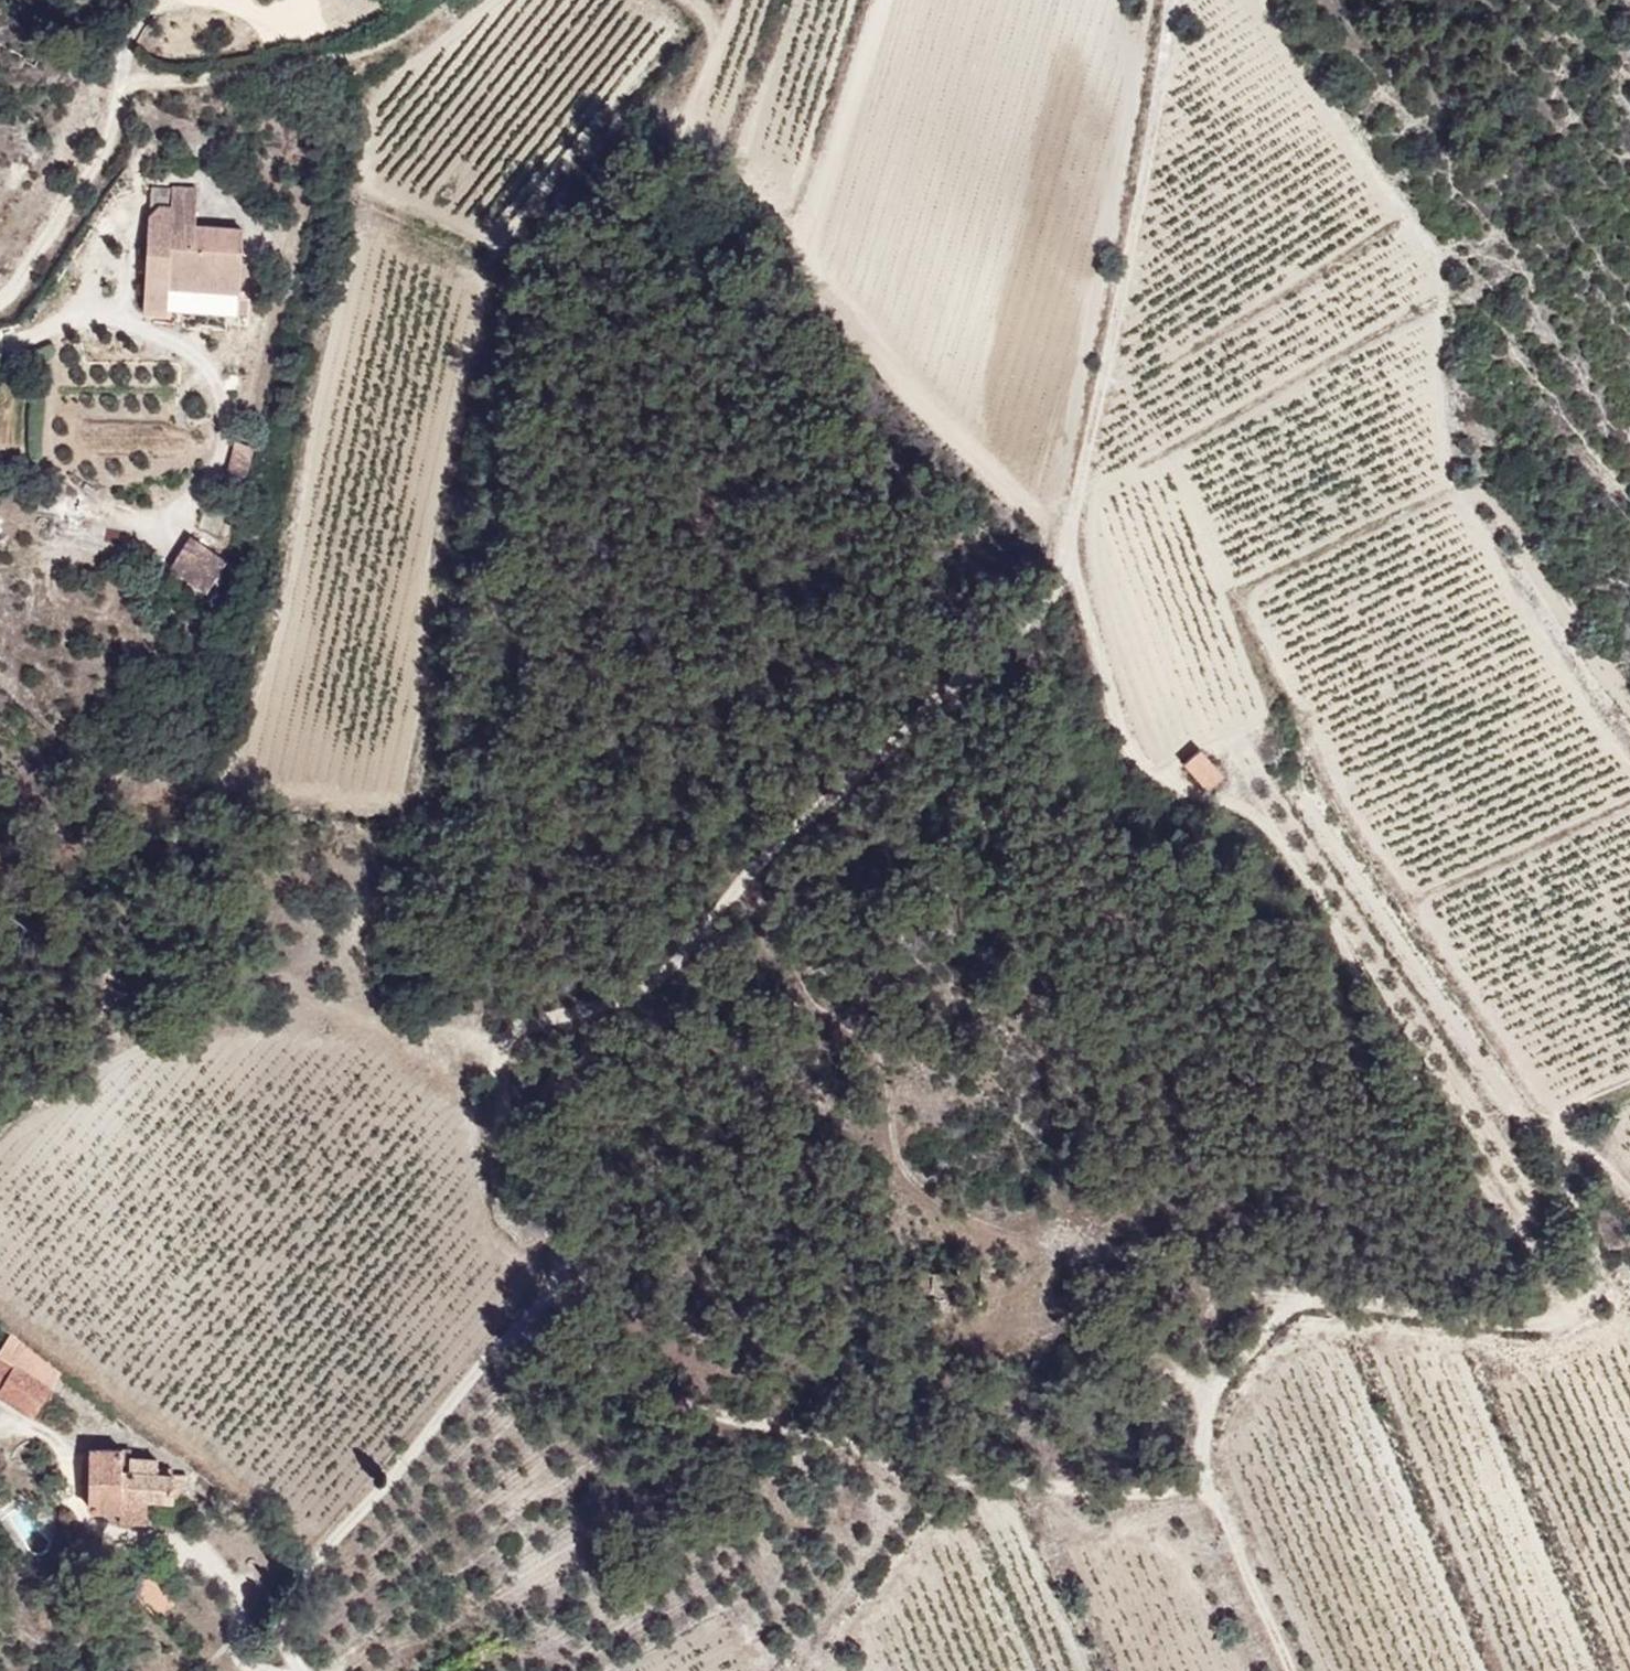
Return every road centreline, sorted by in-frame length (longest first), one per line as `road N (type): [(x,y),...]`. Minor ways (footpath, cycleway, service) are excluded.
road 1 (track): [(1172,0),(1139,226),(1066,565),(1032,628),(746,885),(671,972),(626,999),(519,1032),(497,1071),(556,1222),(560,1272),(287,1622),(303,1670)]

